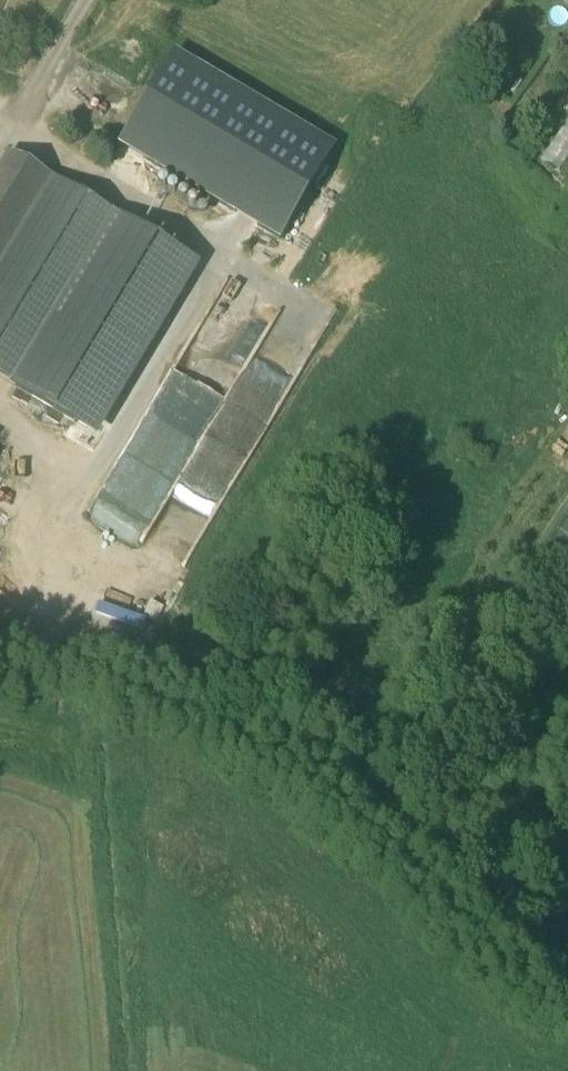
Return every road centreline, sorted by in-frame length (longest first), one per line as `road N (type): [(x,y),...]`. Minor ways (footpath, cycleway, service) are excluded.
road 1 (track): [(567,986),(326,781),(237,726),(167,695),(0,652)]
road 2 (track): [(90,0),(2,141)]

